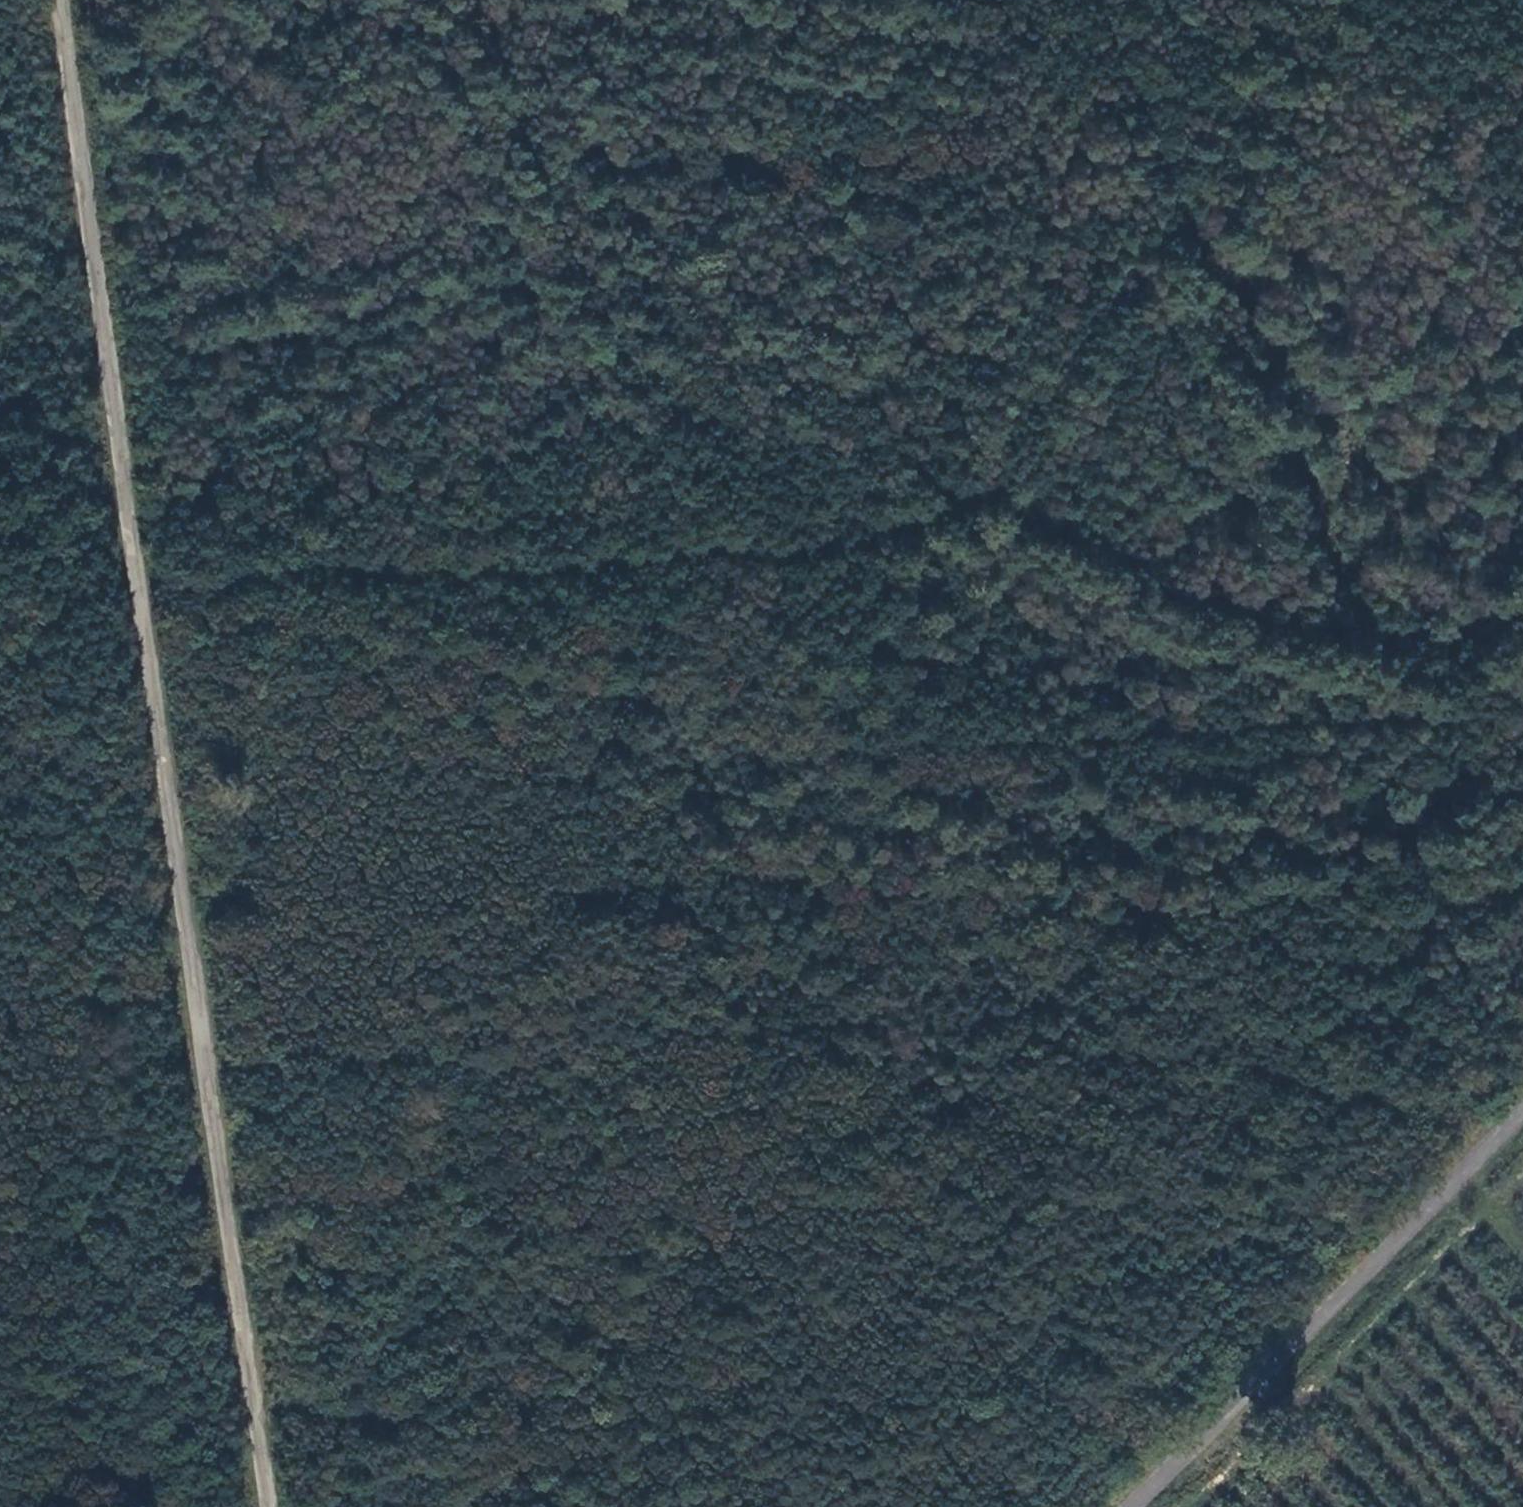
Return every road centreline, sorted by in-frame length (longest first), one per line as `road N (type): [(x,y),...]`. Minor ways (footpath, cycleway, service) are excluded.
road 1 (track): [(267,1506),(55,0)]
road 2 (track): [(1522,1123),(1144,1506)]

